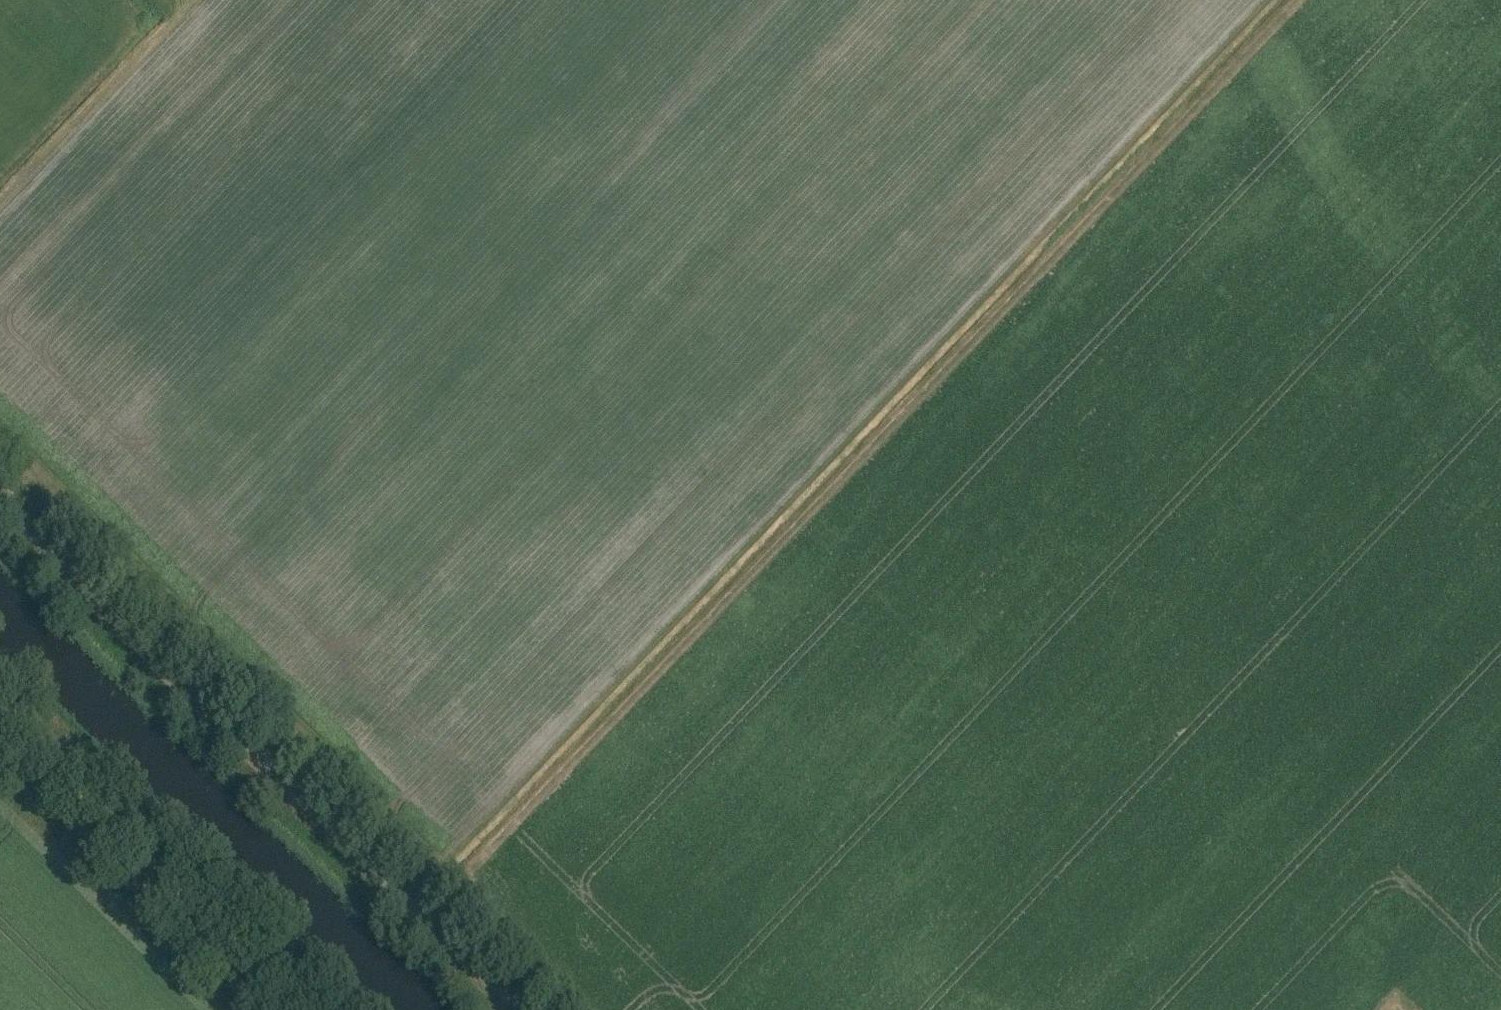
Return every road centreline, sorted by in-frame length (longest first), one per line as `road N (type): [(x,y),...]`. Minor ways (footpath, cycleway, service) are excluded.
road 1 (unclassified): [(519,1009),(39,540)]
road 2 (track): [(0,711),(302,1009)]

